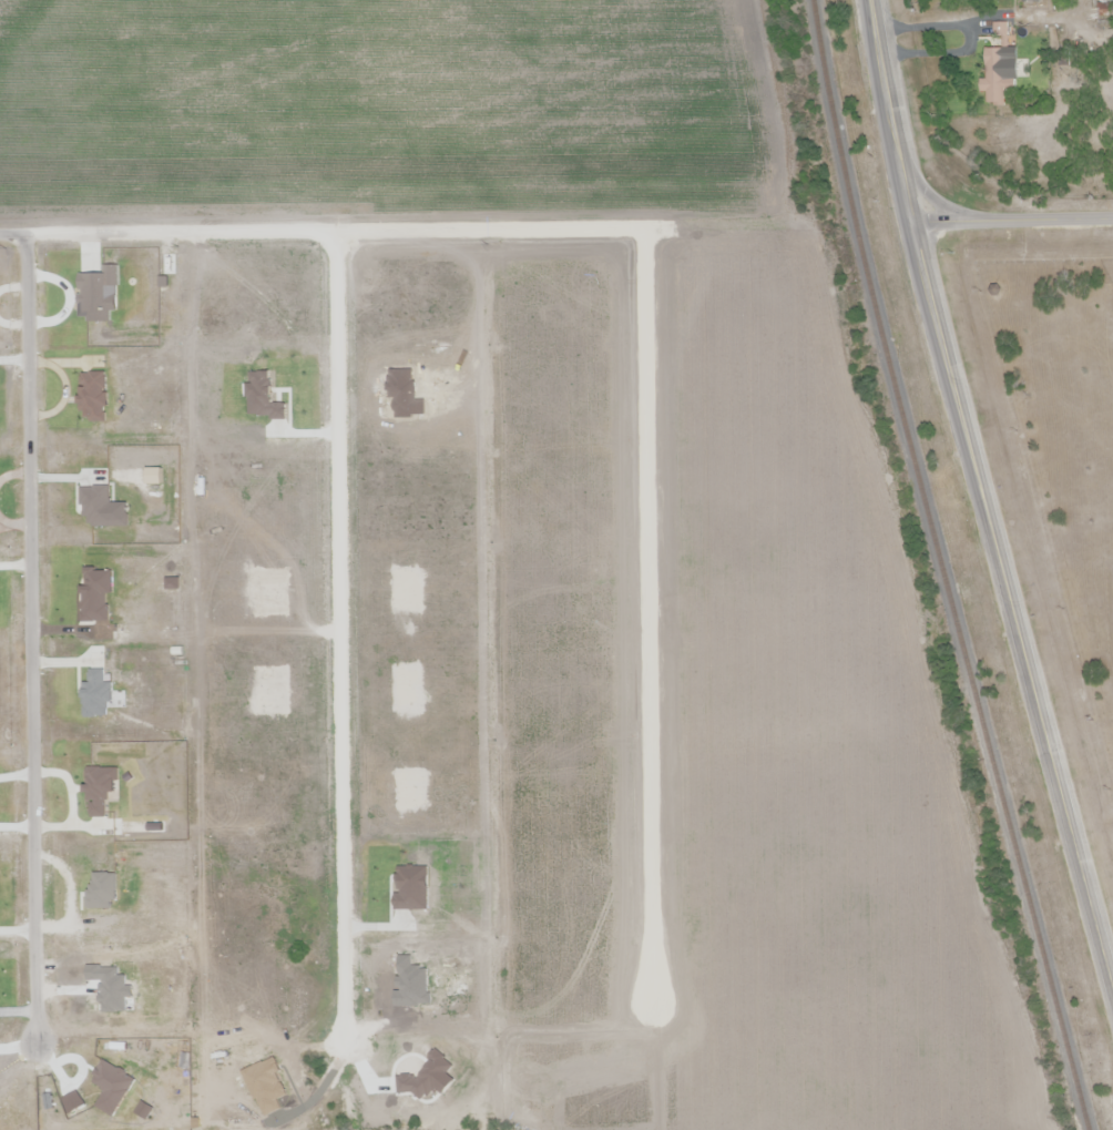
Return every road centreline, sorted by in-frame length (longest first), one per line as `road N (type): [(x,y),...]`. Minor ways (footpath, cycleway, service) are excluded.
road 1 (residential): [(0,233),(645,227),(653,1000)]
road 2 (secondary): [(1112,989),(915,226),(875,0)]
road 3 (residential): [(23,233),(38,1046)]
road 4 (residential): [(335,231),(345,1040)]
road 5 (residential): [(915,226),(1112,221)]

